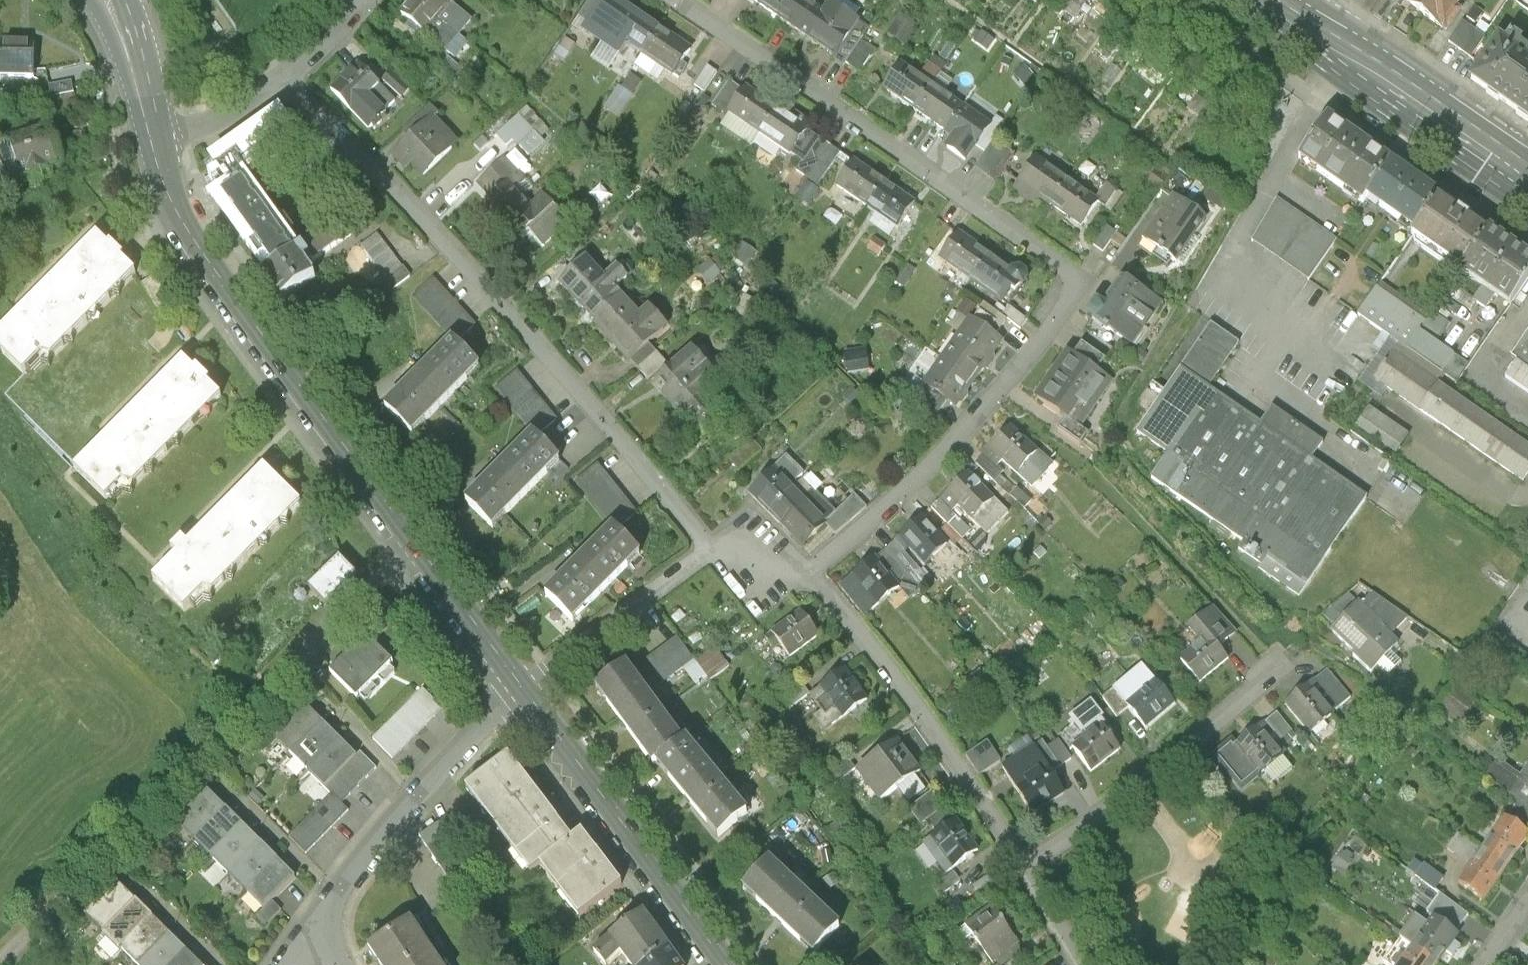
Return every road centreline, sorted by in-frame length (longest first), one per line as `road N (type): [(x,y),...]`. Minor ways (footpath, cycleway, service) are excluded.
road 1 (residential): [(681,0),(1050,249),(1072,295),(1056,341),(810,574)]
road 2 (secondary): [(152,143),(190,235),(519,690)]
road 3 (residential): [(288,78),(704,545)]
road 4 (residential): [(810,574),(924,717),(1026,865)]
road 5 (secondary): [(519,690),(725,964)]
road 6 (primary): [(1267,0),(1527,178)]
road 7 (residential): [(519,690),(416,797),(316,921)]
road 8 (residential): [(1026,865),(1268,678)]
road 9 (residential): [(704,545),(697,558),(519,690)]
road 10 (residential): [(152,143),(288,78)]
road 11 (secondary): [(111,6),(152,143)]
road 12 (track): [(1418,507),(1521,599)]

